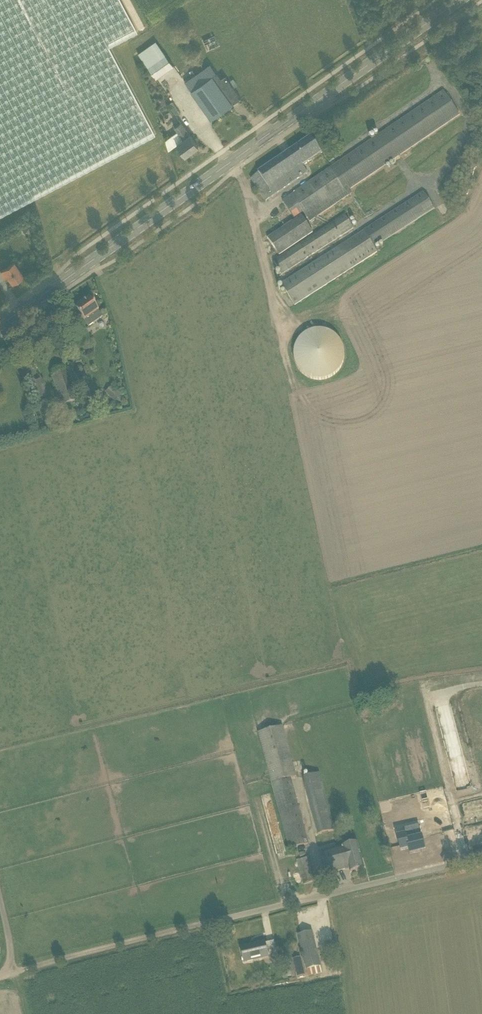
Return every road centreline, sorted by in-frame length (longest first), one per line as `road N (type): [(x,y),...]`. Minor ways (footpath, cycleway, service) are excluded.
road 1 (tertiary): [(0,325),(460,0)]
road 2 (unclassified): [(216,920),(481,860)]
road 3 (track): [(15,973),(216,920)]

